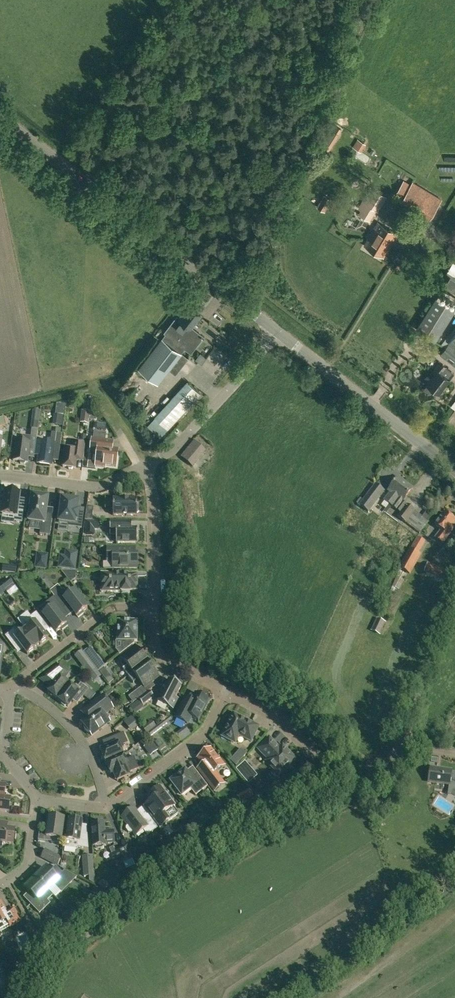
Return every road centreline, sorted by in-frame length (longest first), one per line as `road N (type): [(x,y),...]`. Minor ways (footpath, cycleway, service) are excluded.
road 1 (unclassified): [(34,997),(71,944),(357,783),(393,754),(454,596)]
road 2 (tertiary): [(281,336),(0,118)]
road 3 (tertiary): [(454,470),(281,336)]
road 4 (residential): [(144,467),(175,449),(281,336)]
road 5 (residential): [(226,691),(205,735),(108,807)]
road 6 (residential): [(155,608),(106,612),(13,685)]
road 7 (residential): [(13,685),(80,738),(108,807)]
road 8 (residential): [(0,474),(91,488),(144,467)]
road 9 (residential): [(155,608),(155,520),(144,467)]
road 10 (residential): [(226,691),(158,654),(155,608)]
road 11 (residential): [(40,799),(5,757),(4,693)]

